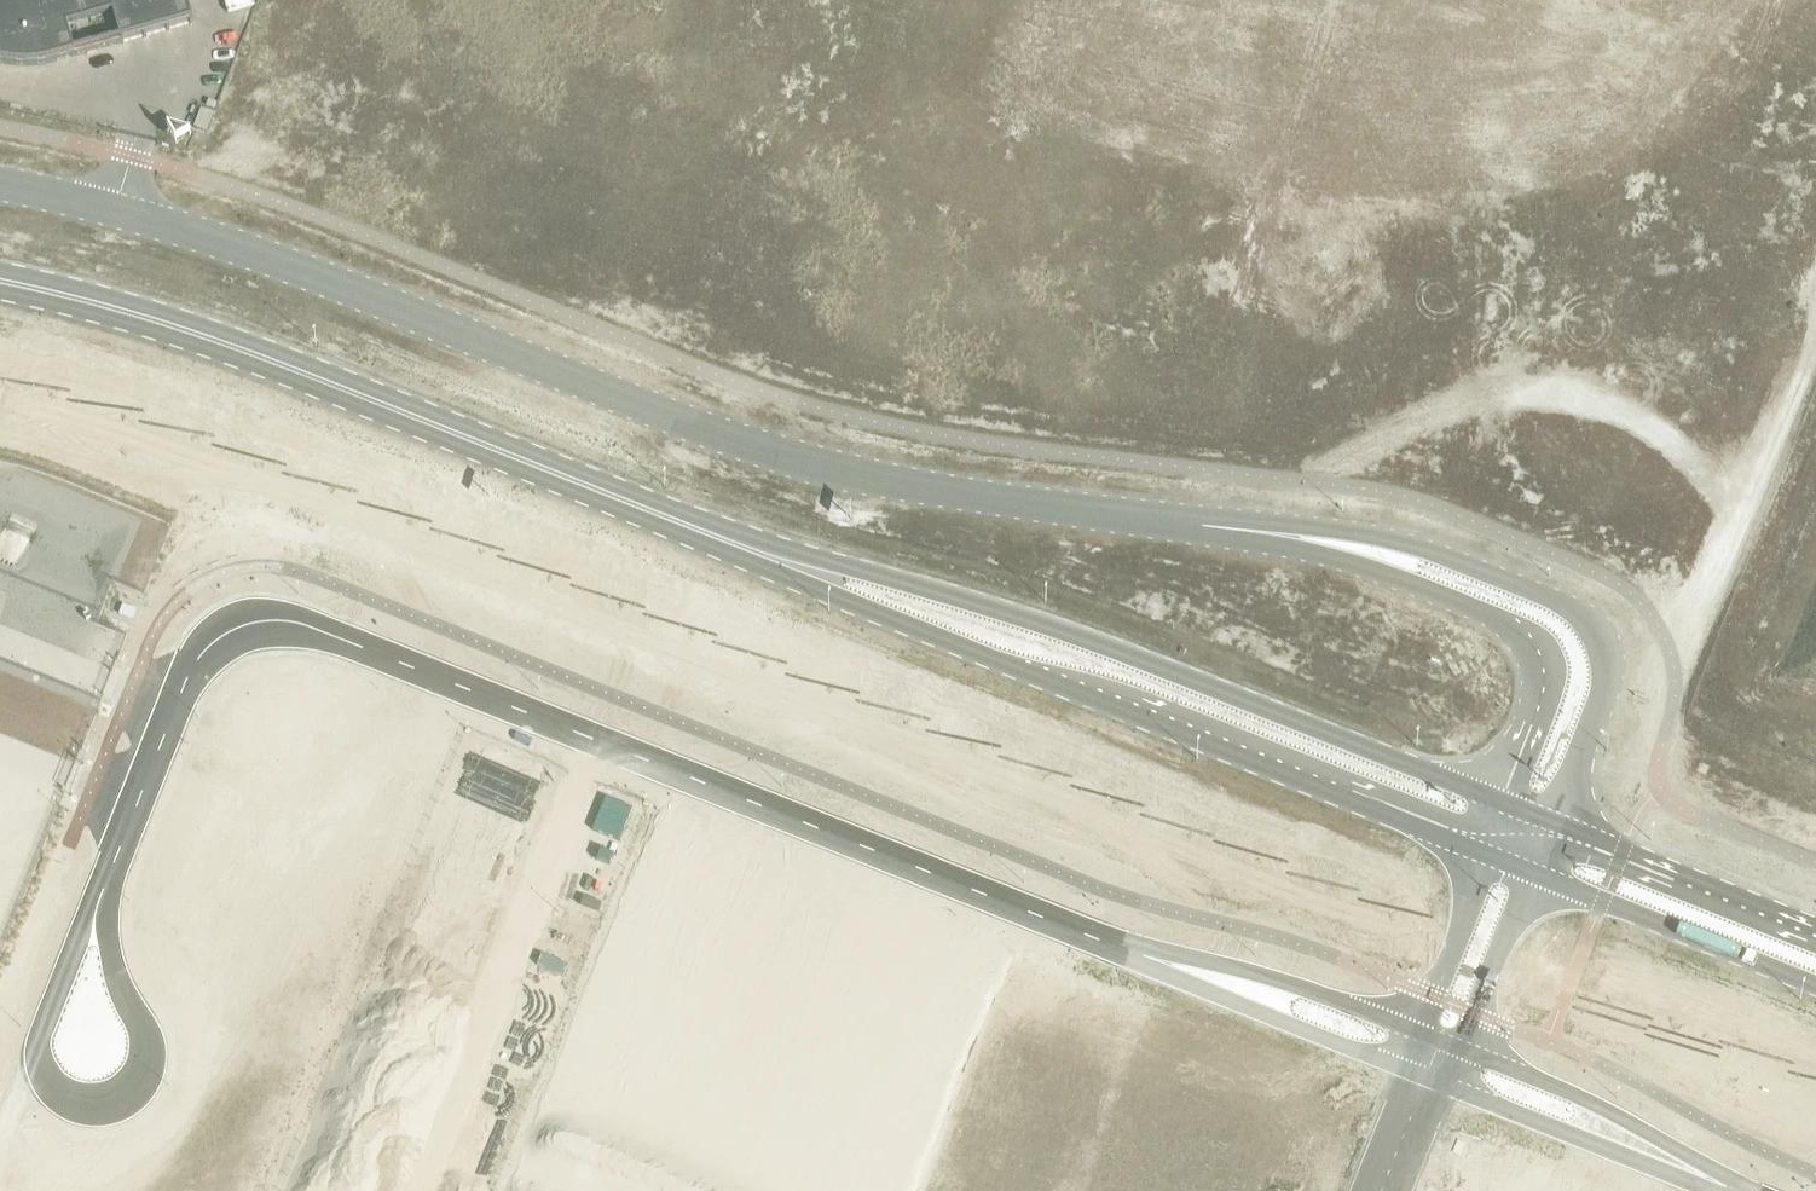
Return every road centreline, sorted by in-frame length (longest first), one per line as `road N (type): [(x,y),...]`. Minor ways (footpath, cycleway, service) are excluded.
road 1 (unclassified): [(1184,969),(301,629),(264,626),(235,633),(189,670),(99,910)]
road 2 (unclassified): [(1207,534),(908,490),(767,457),(272,264),(0,191)]
road 3 (secondary): [(1503,804),(1060,633),(696,531)]
road 4 (secondary): [(696,531),(825,595),(1484,856)]
road 5 (secondary): [(696,531),(223,346),(0,286)]
road 6 (unclassified): [(1558,826),(1607,689),(1601,652),(1569,615),(1380,547),(1207,534)]
road 7 (unclassified): [(1207,534),(1348,567),(1528,642),(1541,658),(1544,699),(1503,804)]
road 8 (track): [(419,1190),(601,747)]
road 9 (unclassified): [(99,910),(78,939),(38,1039),(41,1083),(76,1110),(128,1098),(144,1075),(148,1055),(108,951)]
road 10 (secondary): [(1534,876),(1815,987)]
road 11 (secondary): [(1815,928),(1558,826)]
road 12 (unclassified): [(1184,969),(1288,1027),(1426,1079)]
road 13 (unclassified): [(1420,1031),(1306,989),(1184,969)]
road 14 (unclassified): [(1426,1079),(1567,1135),(1648,1151)]
road 15 (unclassified): [(1648,1151),(1580,1098),(1466,1050)]
road 16 (unclassified): [(1466,1050),(1534,876)]
road 17 (unclassified): [(1484,856),(1420,1031)]
road 18 (unclassified): [(1382,1190),(1426,1079)]

